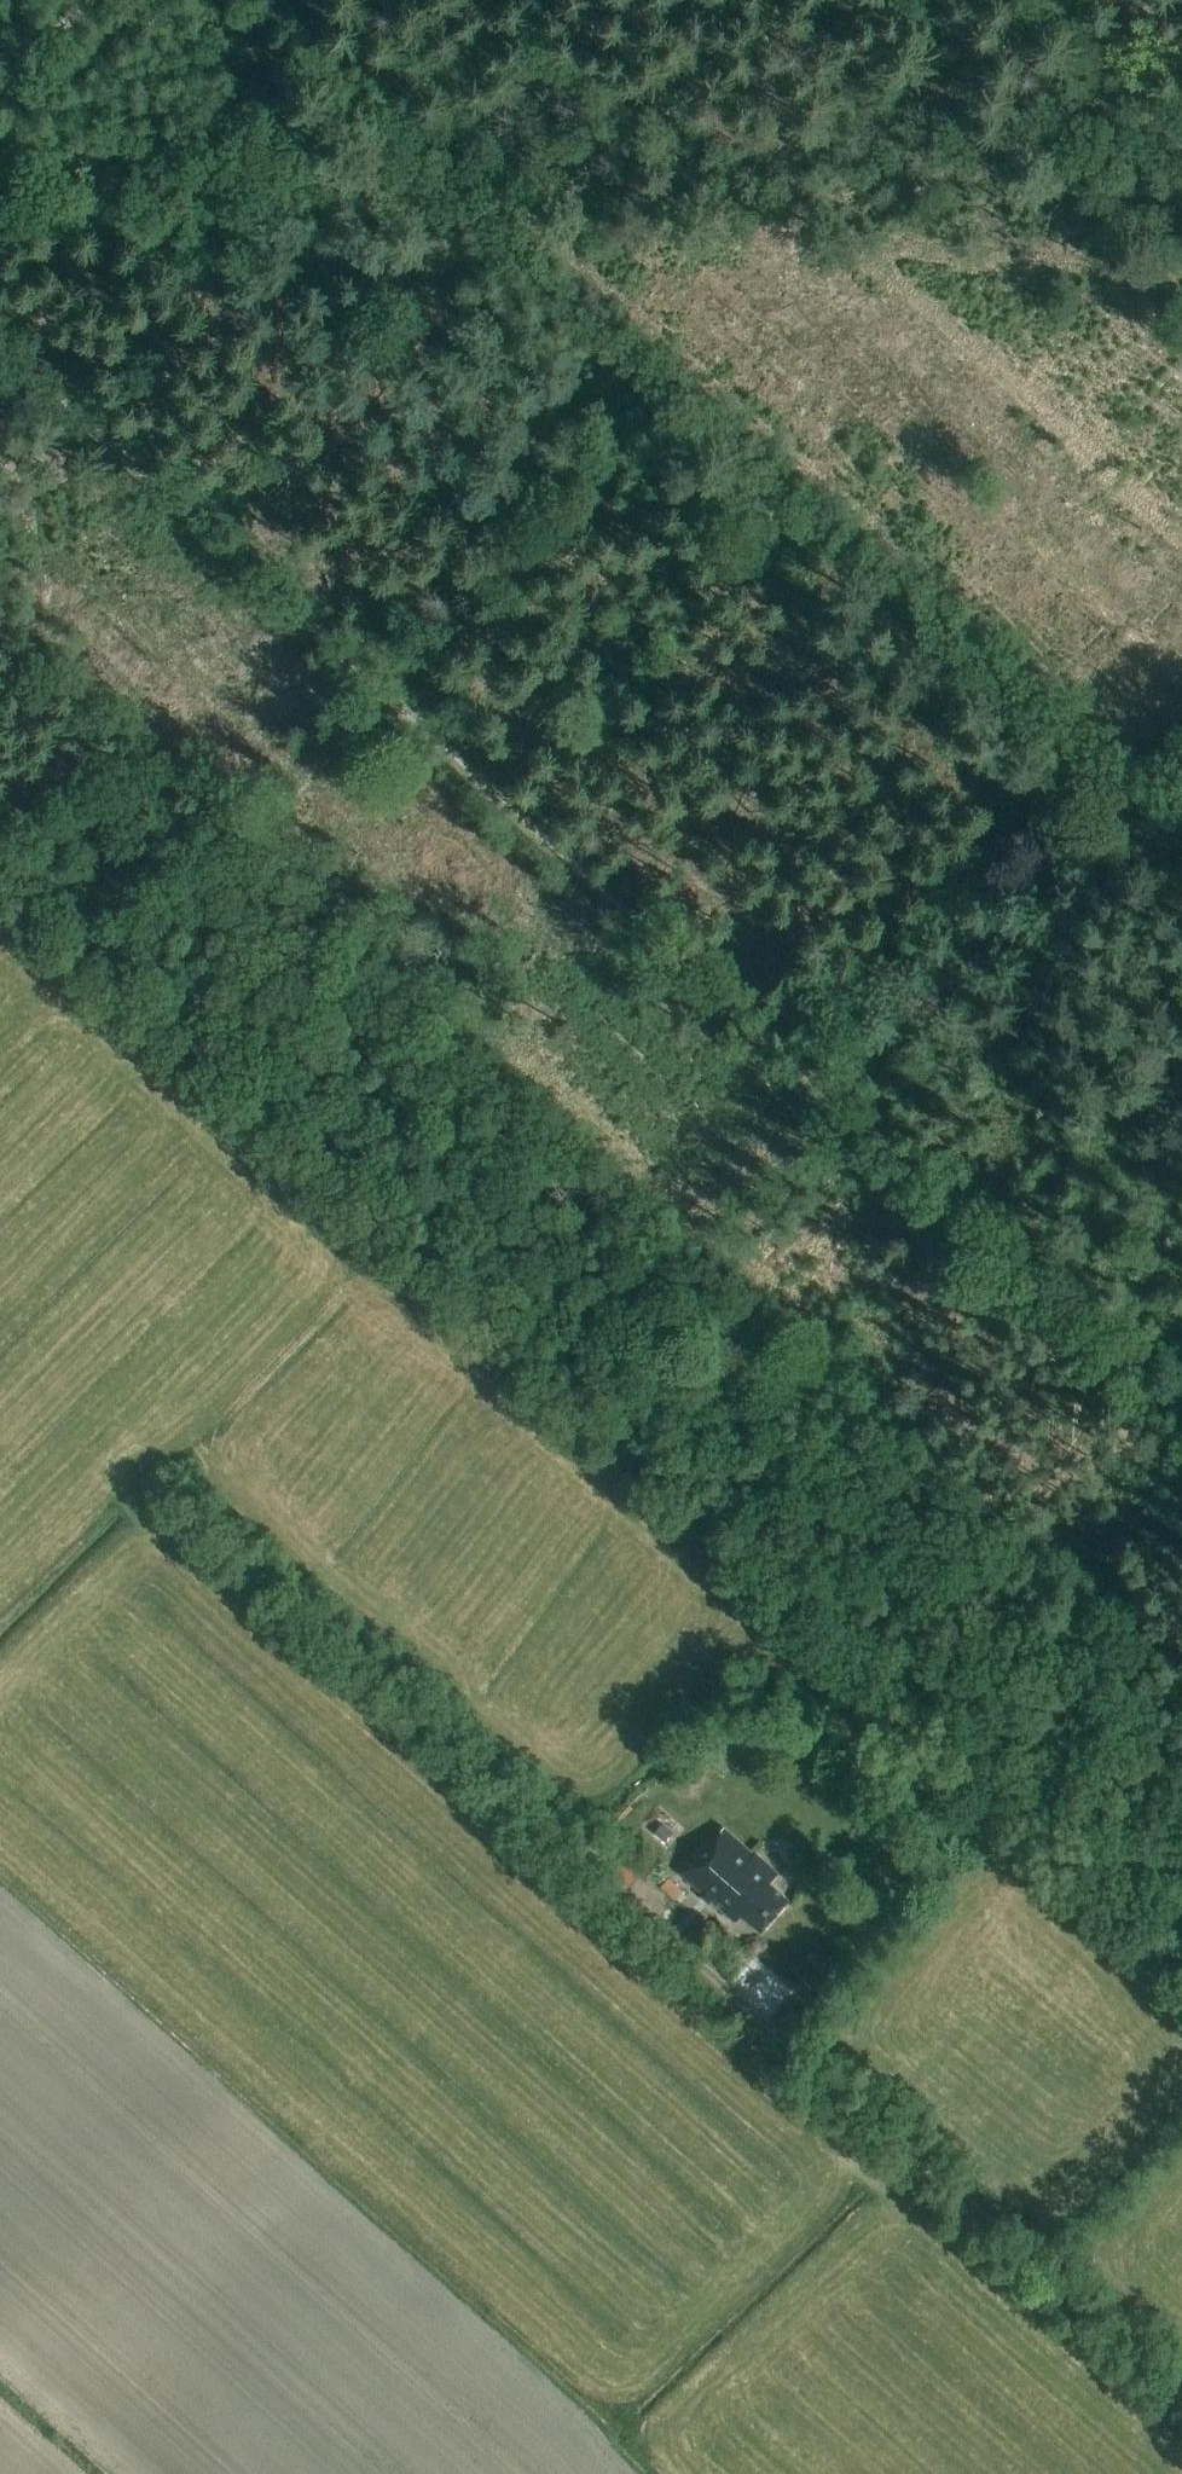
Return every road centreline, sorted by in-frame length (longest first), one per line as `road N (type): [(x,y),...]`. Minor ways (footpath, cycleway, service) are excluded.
road 1 (track): [(1181,2403),(653,1928)]
road 2 (track): [(797,1064),(1069,793),(1181,738)]
road 3 (track): [(0,84),(87,0)]

